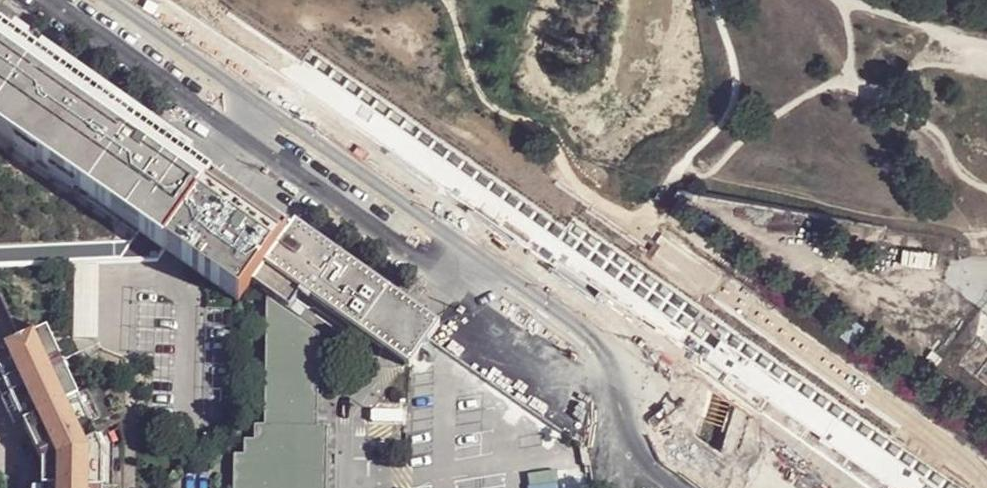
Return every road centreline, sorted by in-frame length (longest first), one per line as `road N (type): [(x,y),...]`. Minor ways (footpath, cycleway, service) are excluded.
road 1 (trunk): [(934,487),(211,0)]
road 2 (secondary): [(740,487),(52,0)]

